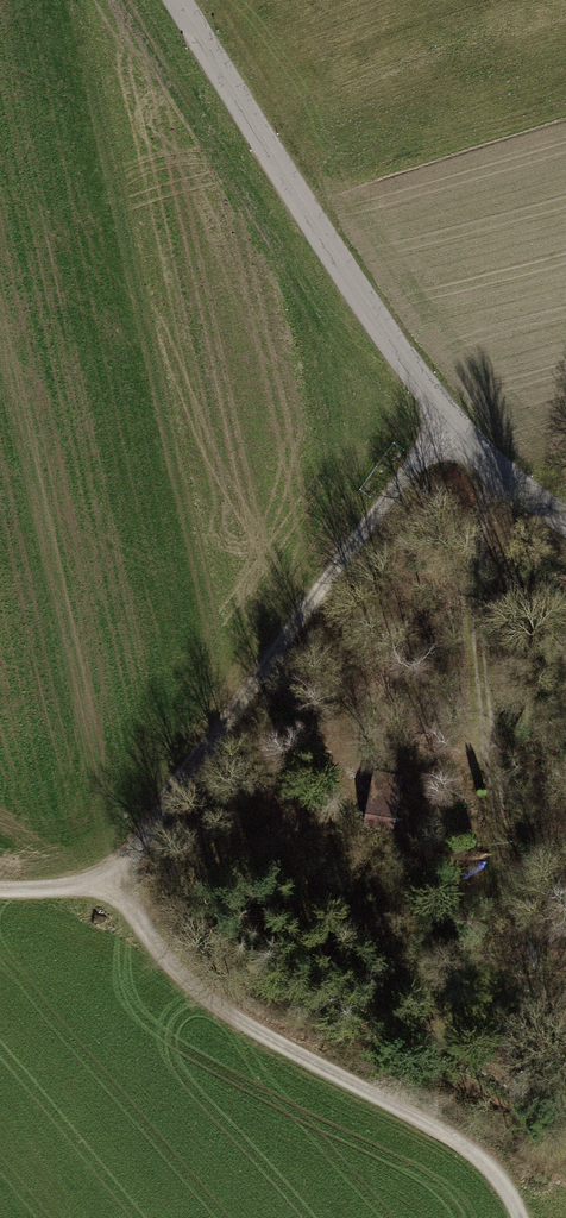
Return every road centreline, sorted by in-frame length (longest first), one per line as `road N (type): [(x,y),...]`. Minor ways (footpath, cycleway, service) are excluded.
road 1 (unclassified): [(179,0),(441,417),(565,526)]
road 2 (track): [(441,417),(107,884)]
road 3 (track): [(520,1217),(510,1190),(480,1152),(263,1034),(167,966),(107,884)]
road 4 (track): [(496,847),(469,589),(483,456)]

